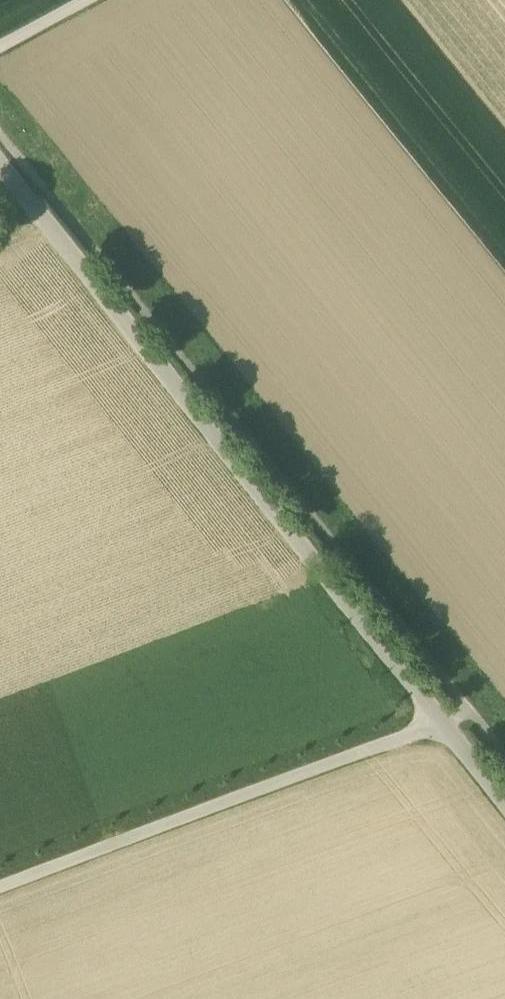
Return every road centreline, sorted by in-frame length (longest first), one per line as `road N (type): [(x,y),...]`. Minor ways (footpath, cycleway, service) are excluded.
road 1 (unclassified): [(0,161),(441,723)]
road 2 (unclassified): [(0,888),(441,723)]

